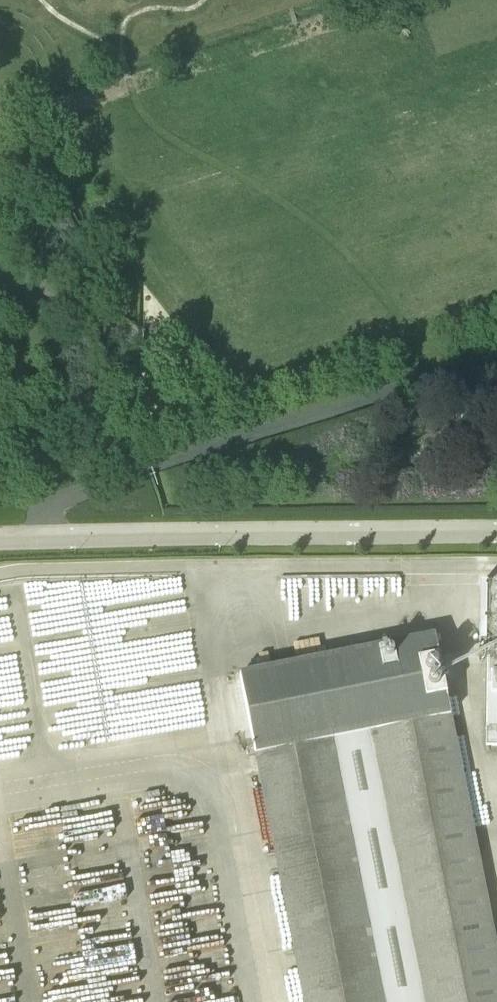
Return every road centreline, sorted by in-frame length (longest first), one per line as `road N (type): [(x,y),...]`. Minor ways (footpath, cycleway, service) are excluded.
road 1 (unclassified): [(0,535),(496,533)]

